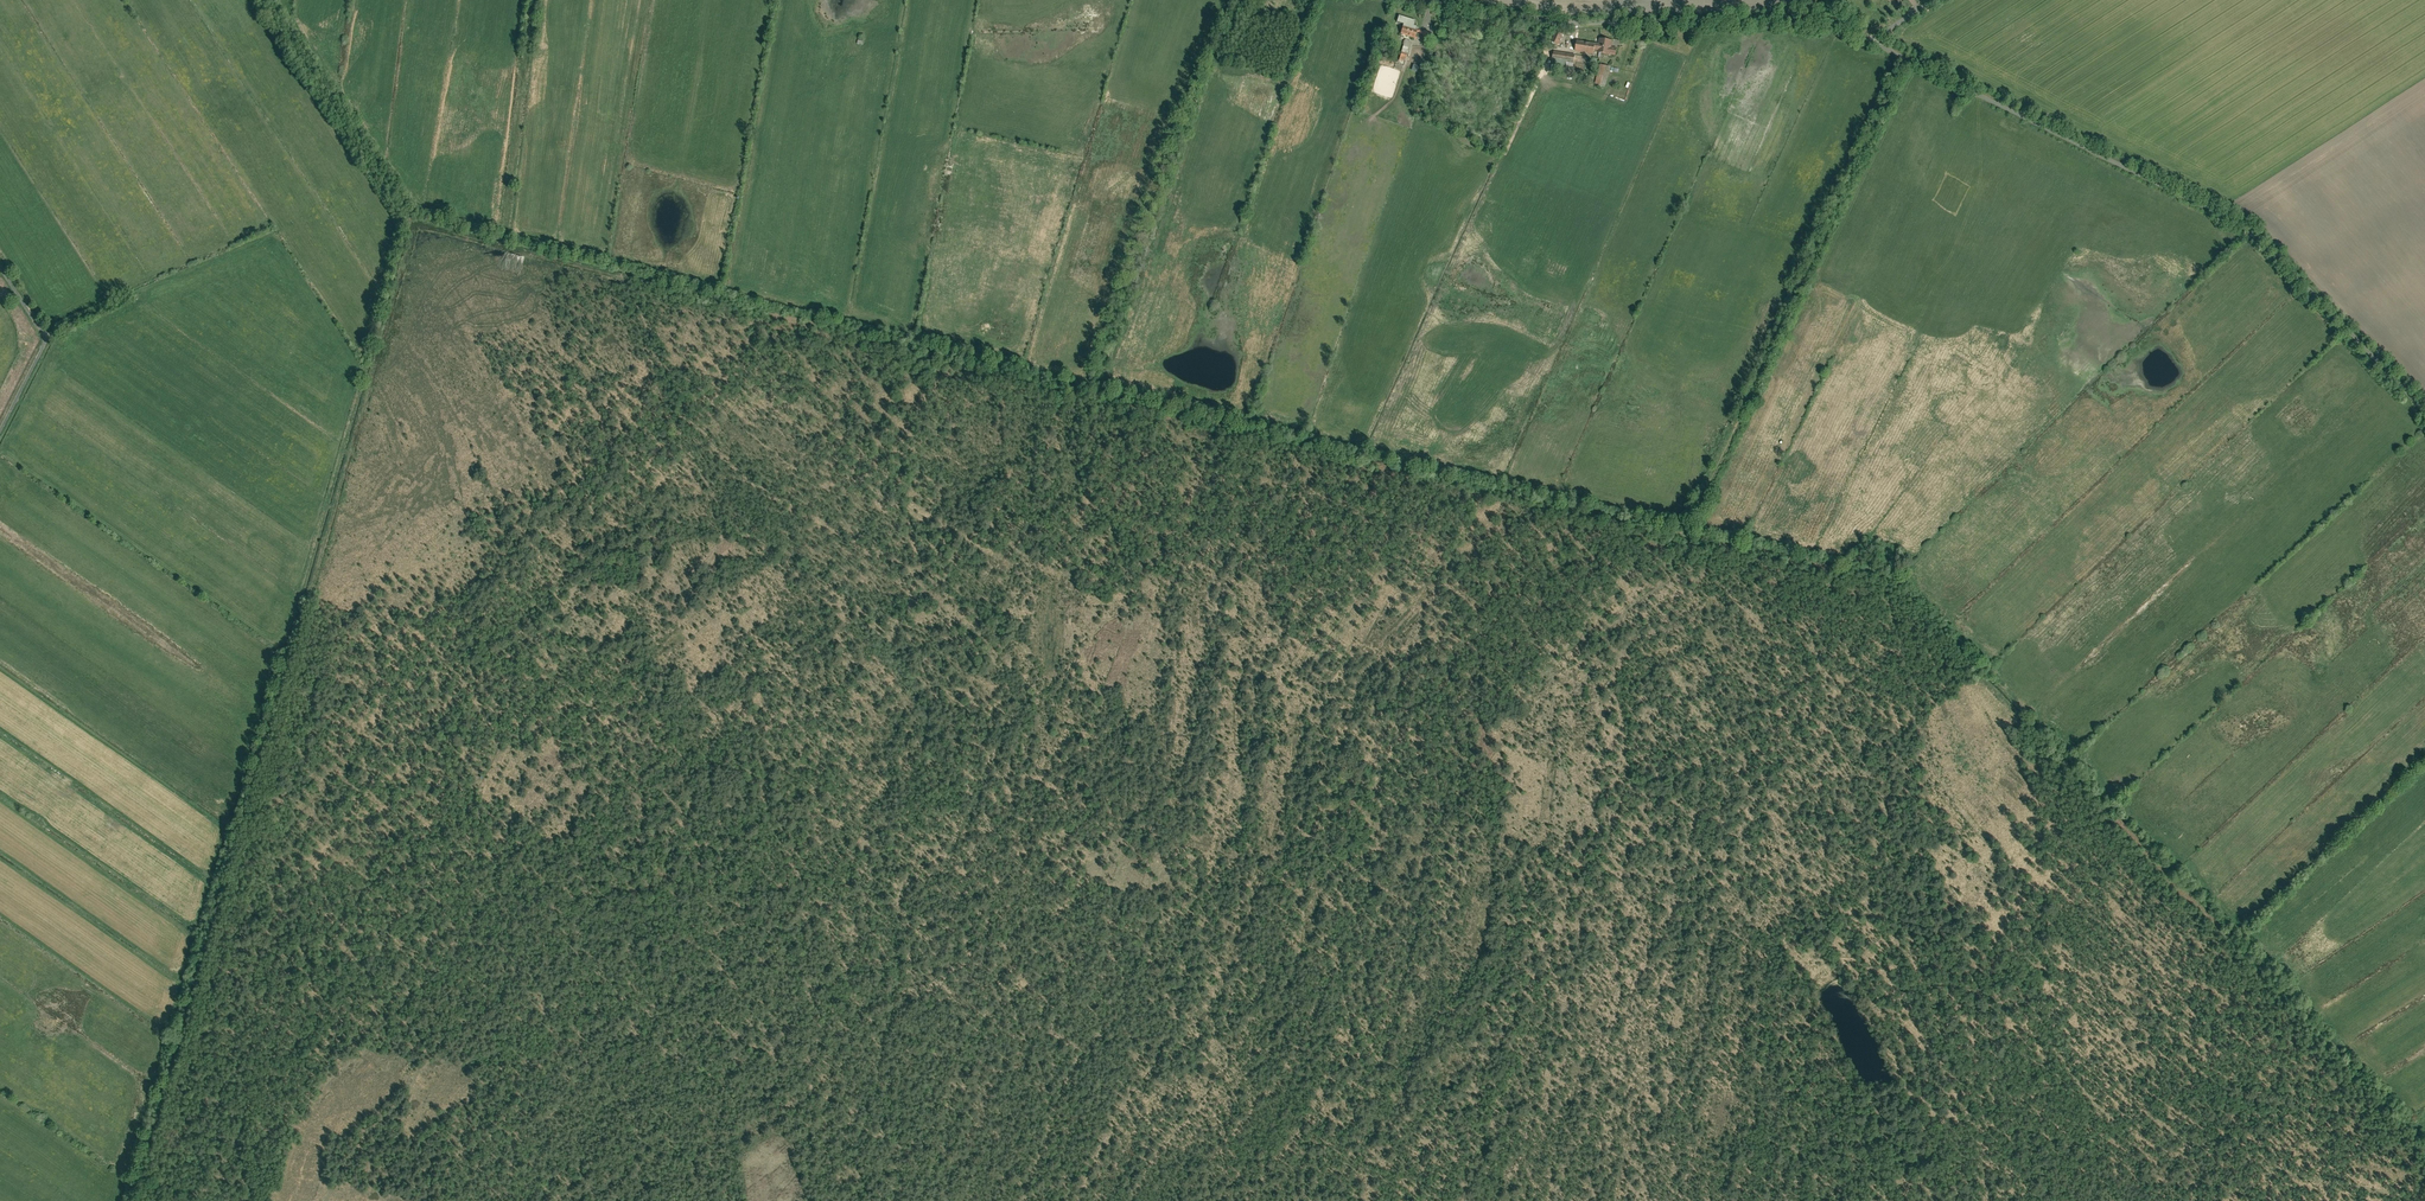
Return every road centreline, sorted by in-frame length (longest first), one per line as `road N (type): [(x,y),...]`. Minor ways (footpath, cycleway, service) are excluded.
road 1 (residential): [(2424,408),(2255,232),(2222,209),(1872,40)]
road 2 (residential): [(1872,40),(1841,24),(1800,20),(1661,25),(1417,0)]
road 3 (unclassified): [(0,438),(46,342),(0,266)]

